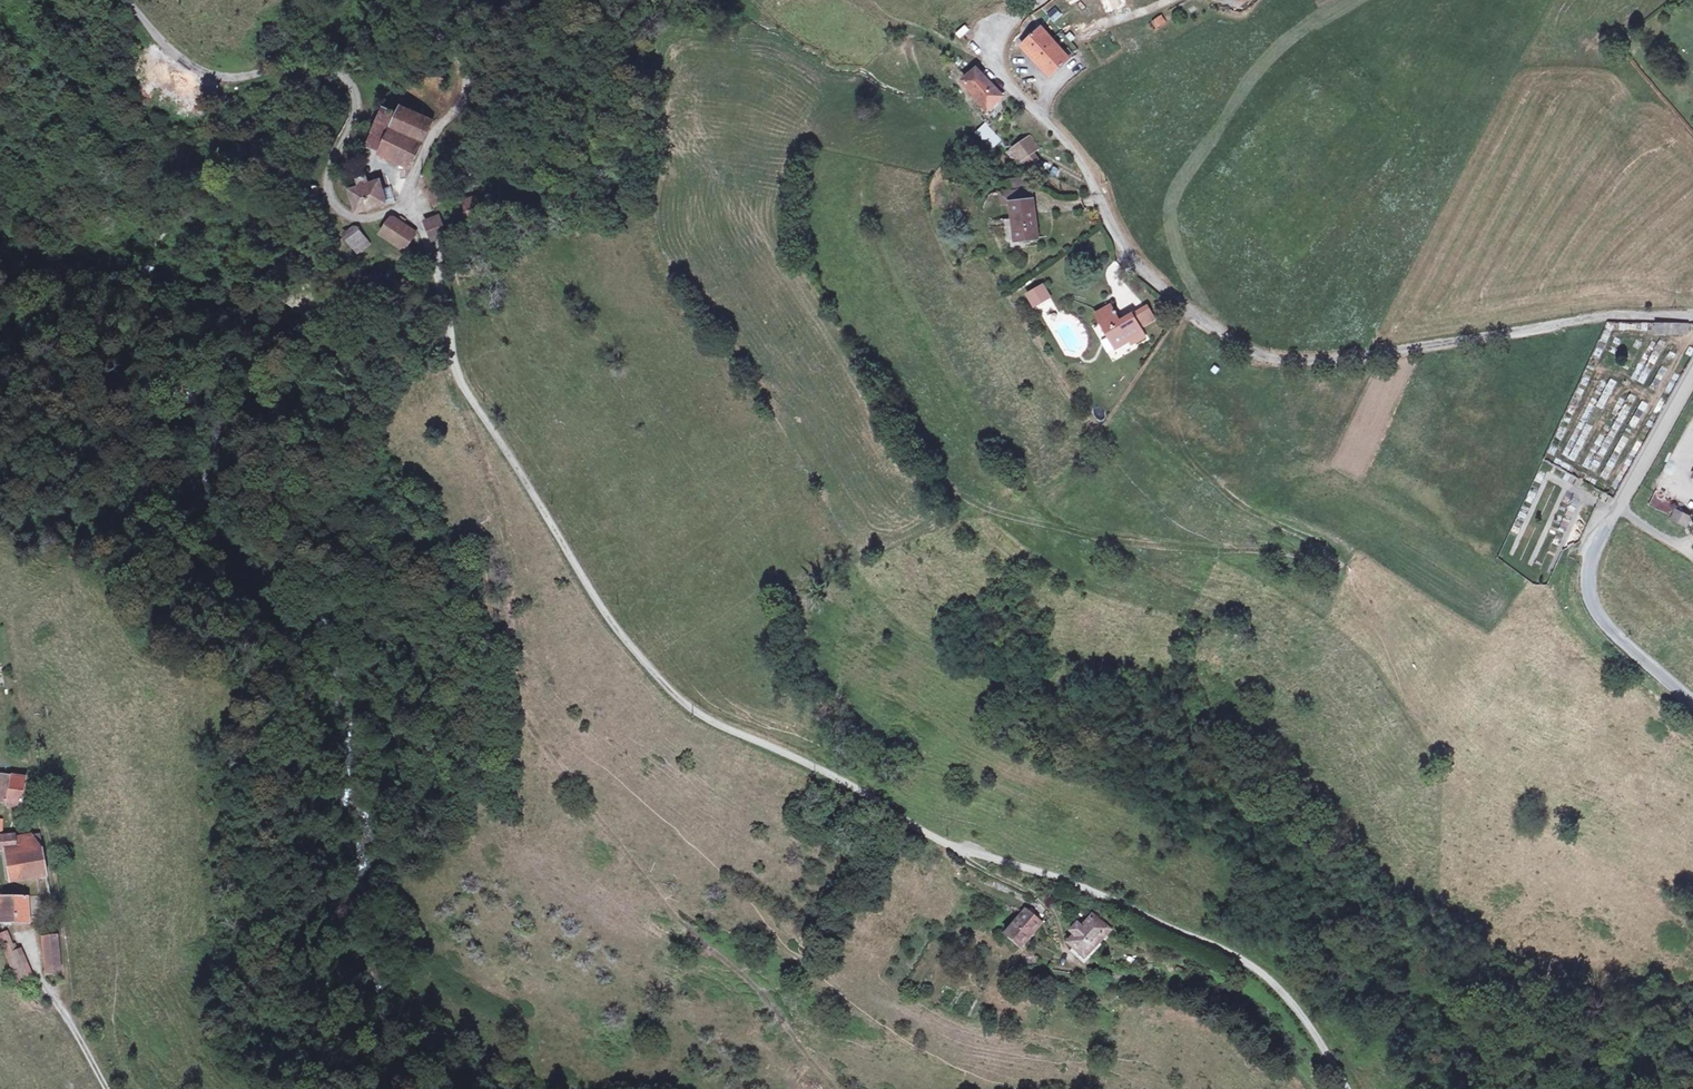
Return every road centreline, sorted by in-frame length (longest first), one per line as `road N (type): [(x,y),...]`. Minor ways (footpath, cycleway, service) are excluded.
road 1 (unclassified): [(1347,1088),(1301,1014),(1249,963),(1103,895),(955,849),(673,695),(591,593),(457,376),(436,264),(406,209)]
road 2 (unclassified): [(1692,317),(1605,316),(1333,358),(1291,359),(1237,345),(1120,243),(1067,142),(999,71),(1004,29),(1042,0)]
road 3 (track): [(486,423),(473,429),(506,543),(512,605),(504,662),(521,717),(634,869),(765,997),(838,1088)]
road 4 (unclassified): [(406,209),(366,218),(331,198),(327,170),(356,121),(358,102),(337,75),(305,68),(211,75),(174,52),(127,0)]
road 5 (tertiary): [(1692,701),(1607,623),(1591,599),(1593,556),(1620,509)]
road 6 (unclassified): [(406,209),(433,138),(468,91),(464,62),(444,37),(454,0)]
road 7 (tertiary): [(1620,509),(1692,378)]

